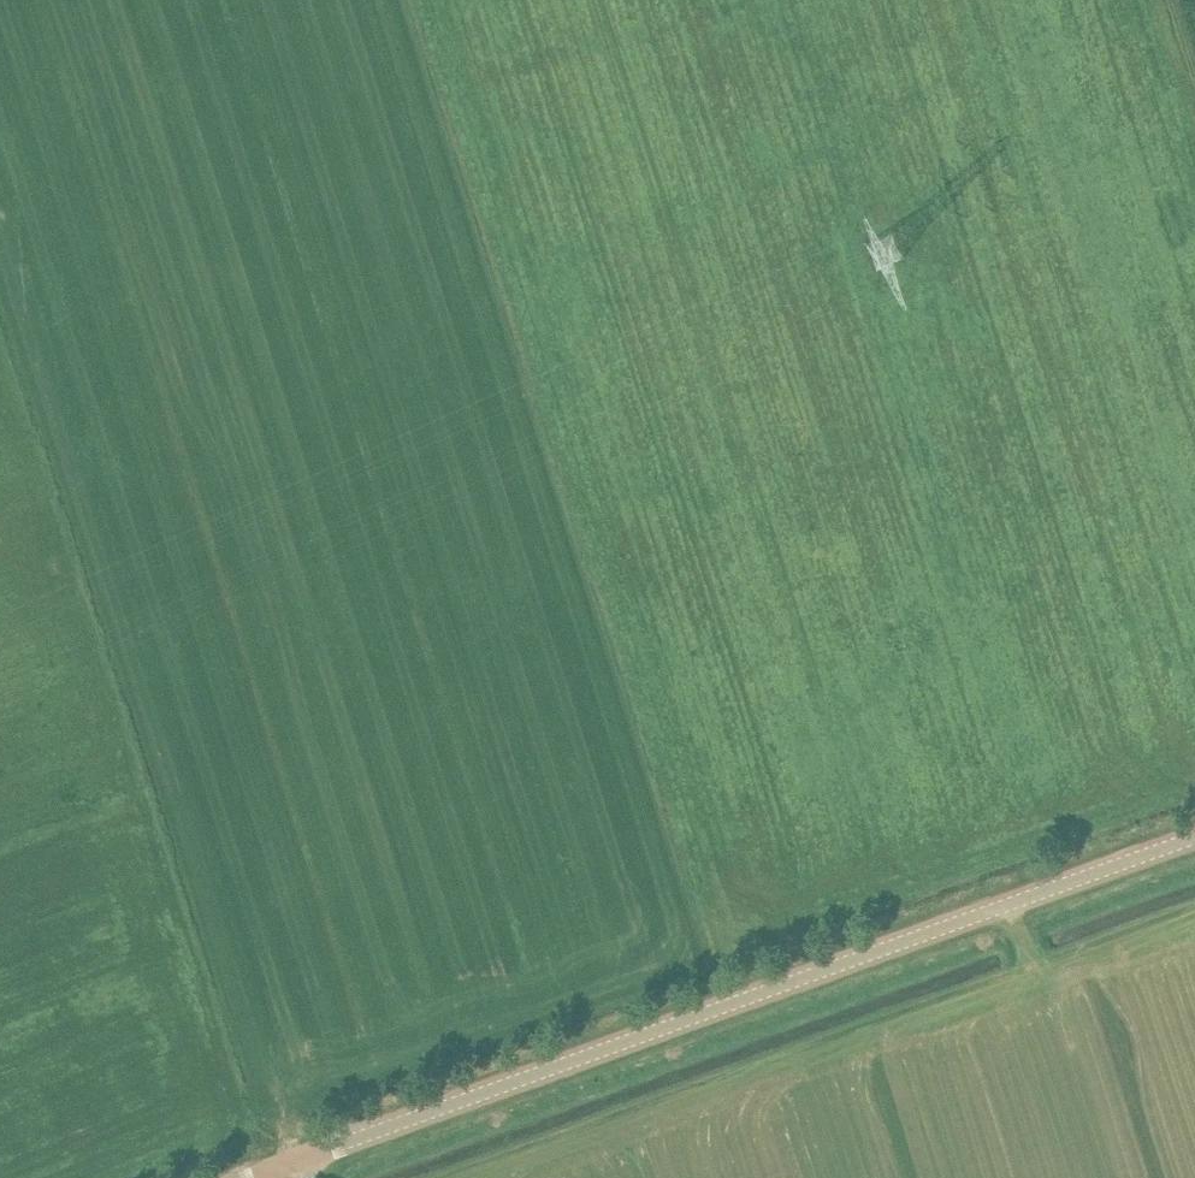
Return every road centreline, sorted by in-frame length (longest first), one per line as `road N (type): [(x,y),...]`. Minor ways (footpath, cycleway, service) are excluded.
road 1 (unclassified): [(294,1163),(1194,840)]

